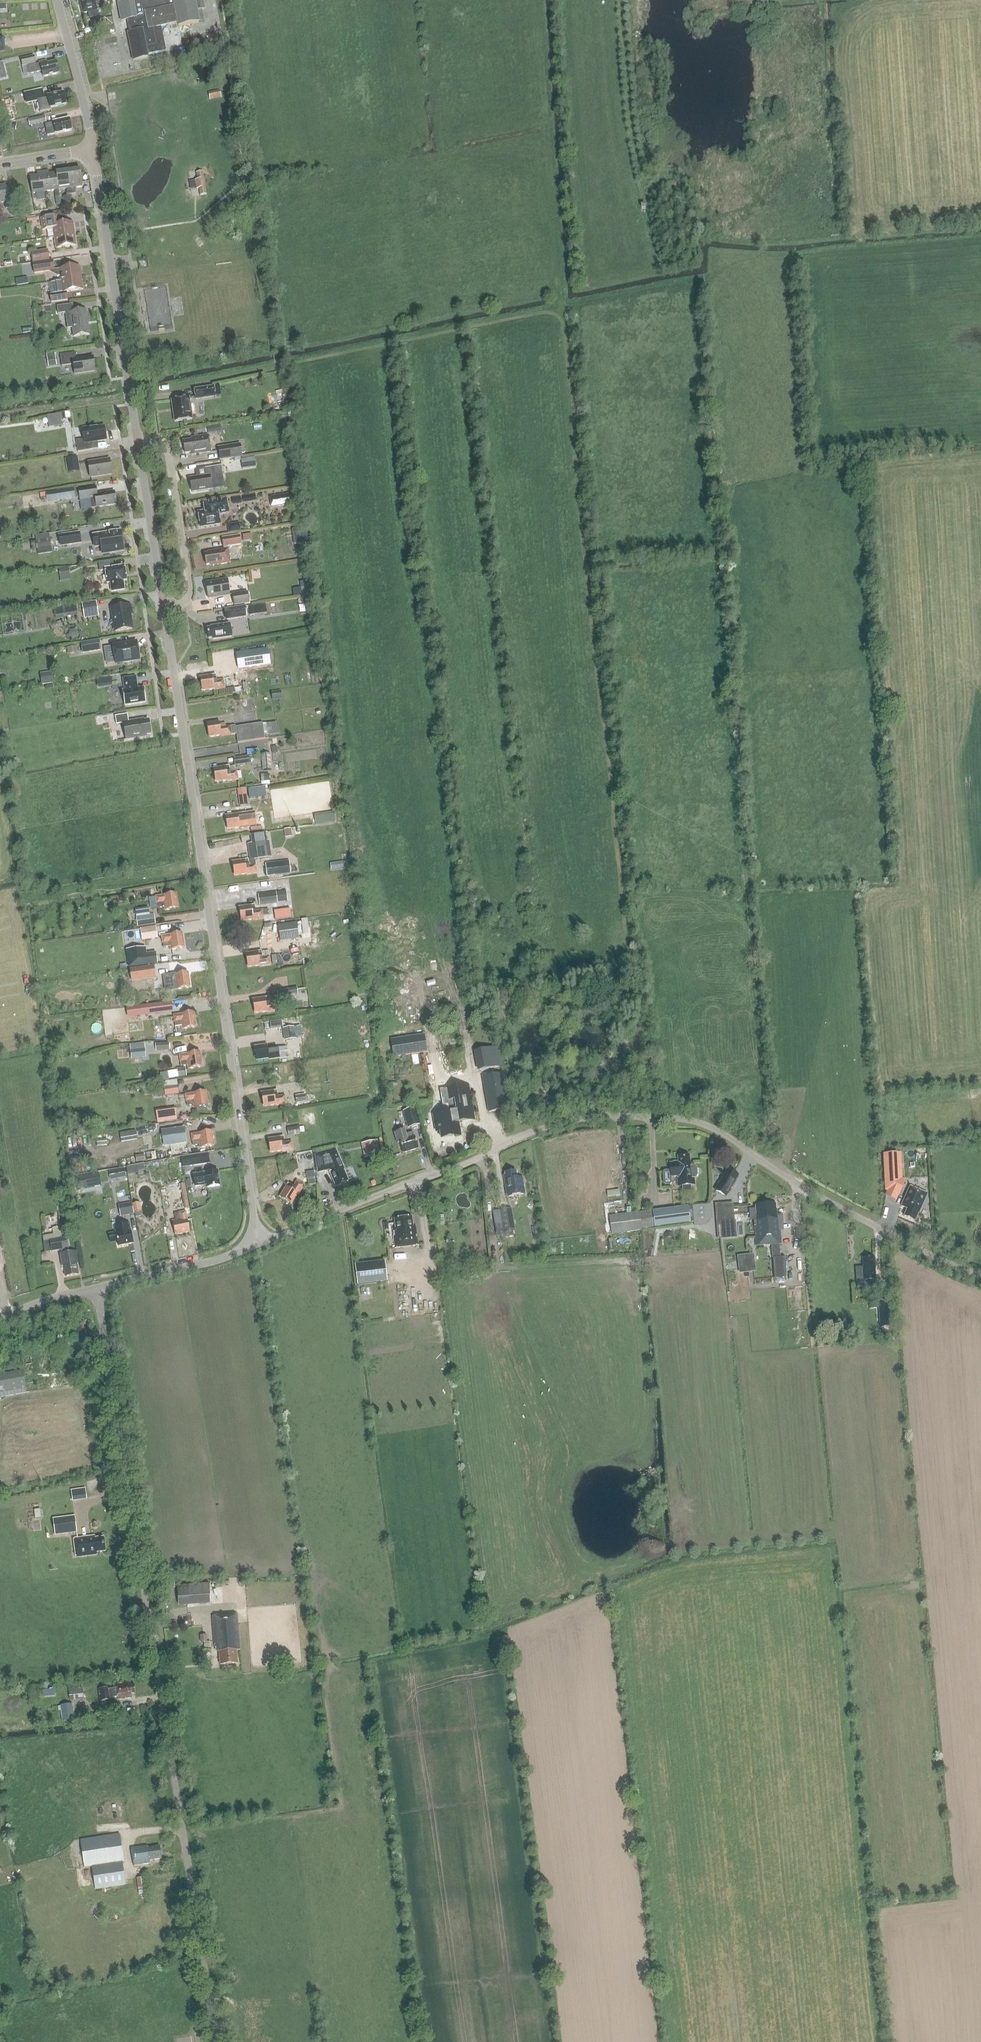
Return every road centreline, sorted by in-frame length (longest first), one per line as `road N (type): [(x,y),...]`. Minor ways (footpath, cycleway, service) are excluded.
road 1 (unclassified): [(258,1245),(93,148)]
road 2 (unclassified): [(258,1245),(539,1129),(585,1117),(663,1118),(707,1125),(811,1192),(980,1275)]
road 3 (unclassified): [(217,2041),(96,1287)]
road 4 (unclassified): [(96,1287),(258,1245)]
road 5 (unclassified): [(93,148),(58,0)]

